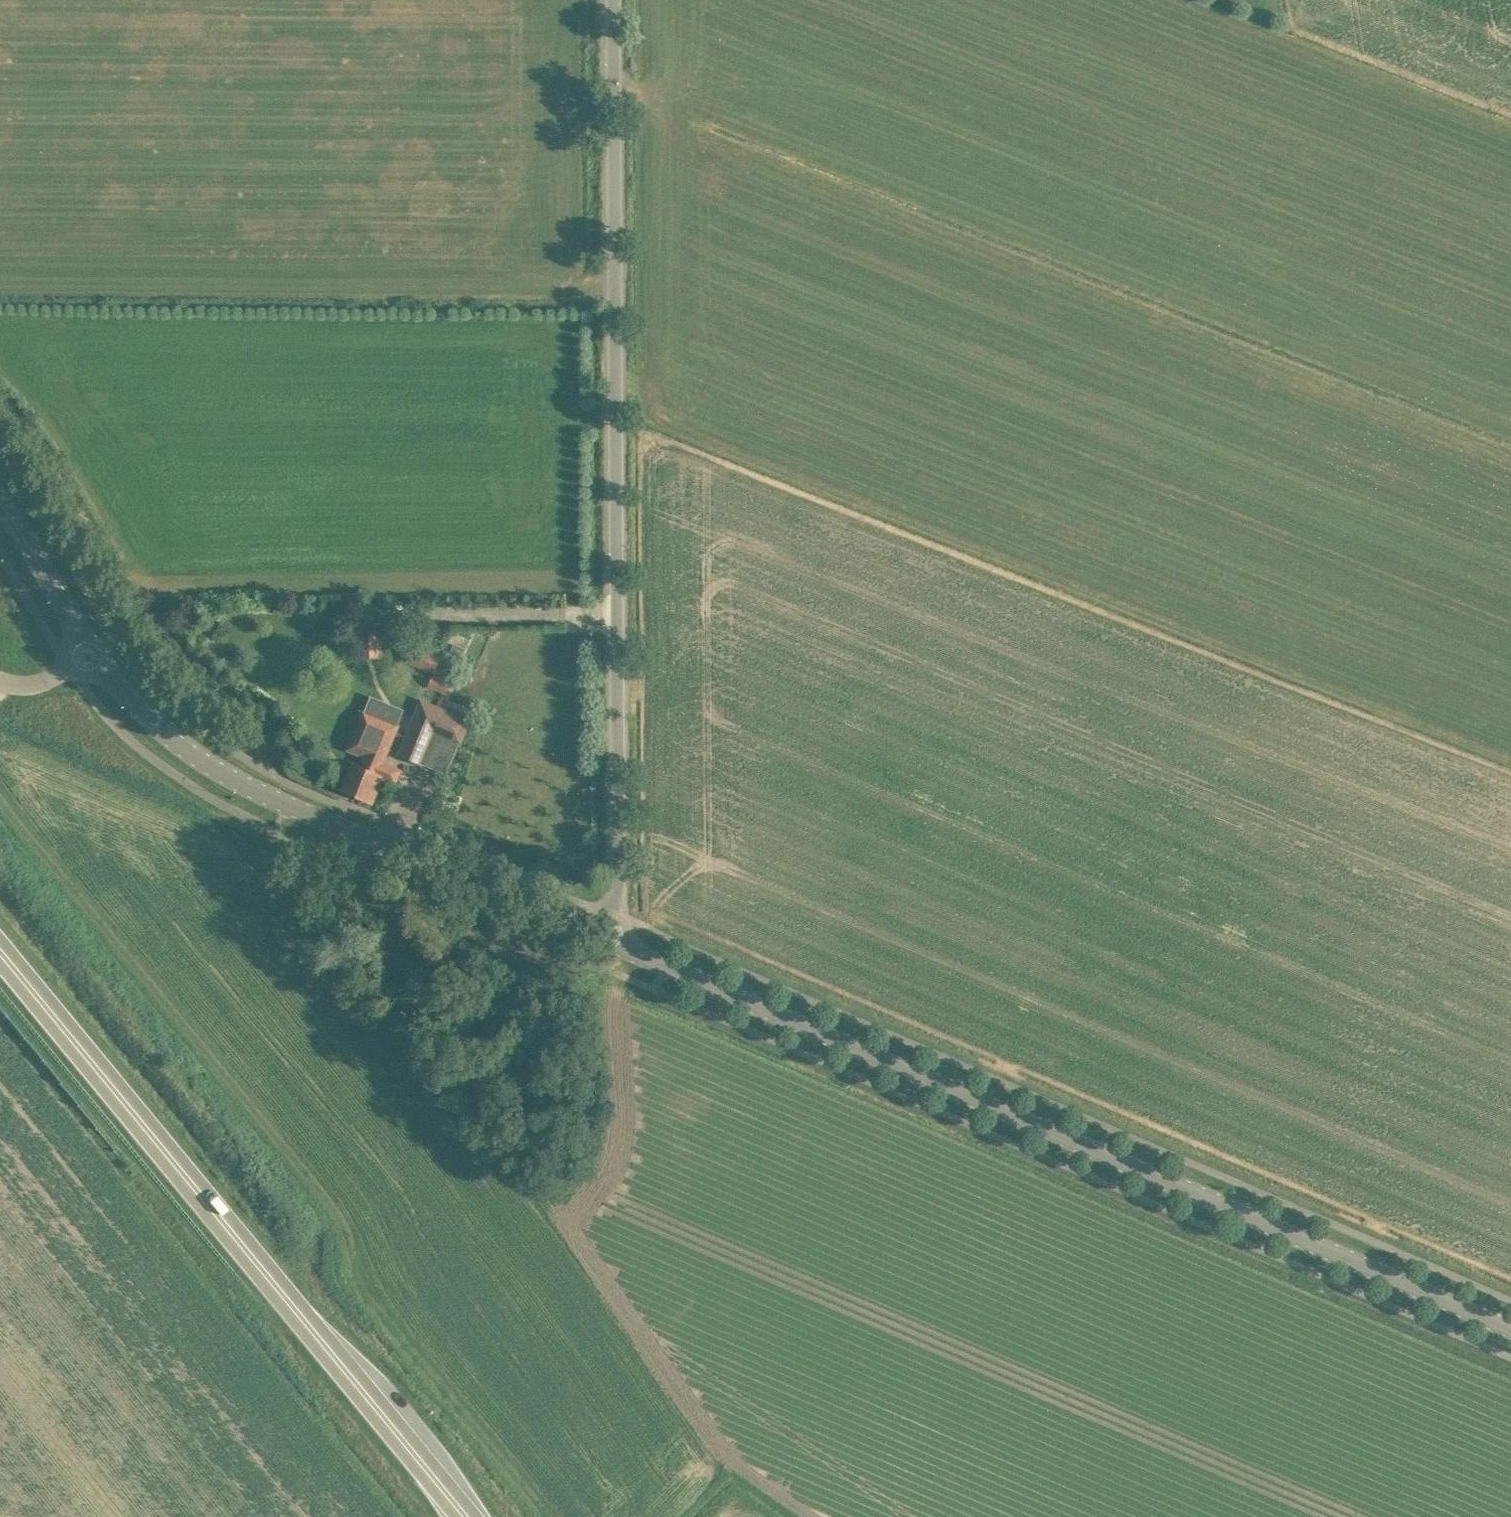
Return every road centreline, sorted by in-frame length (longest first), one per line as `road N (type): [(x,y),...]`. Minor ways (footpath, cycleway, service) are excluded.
road 1 (tertiary): [(1510,1330),(617,949)]
road 2 (unclassified): [(612,0),(617,949)]
road 3 (tertiary): [(617,949),(218,774),(94,655),(0,506)]
road 4 (primary): [(465,1516),(0,949)]

